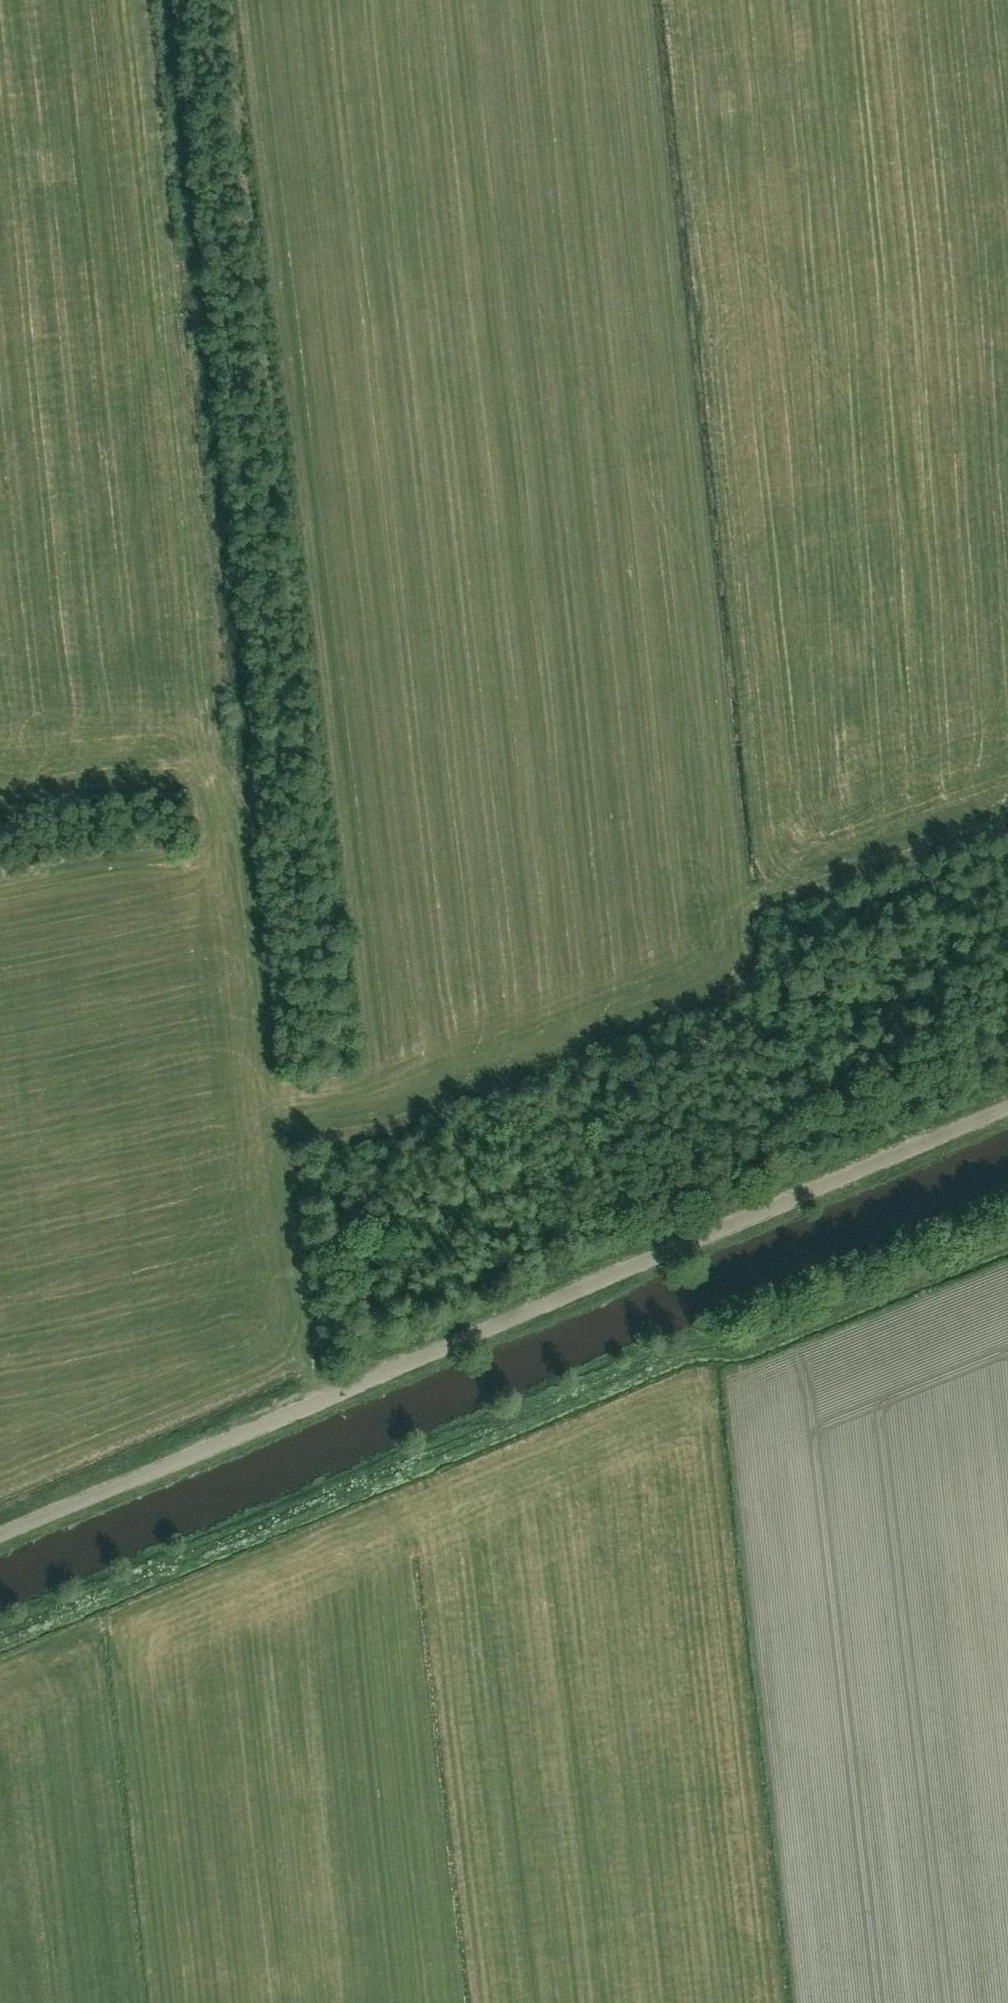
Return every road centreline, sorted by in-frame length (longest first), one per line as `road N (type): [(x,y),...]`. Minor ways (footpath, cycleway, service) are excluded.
road 1 (unclassified): [(0,1536),(1007,1108)]

